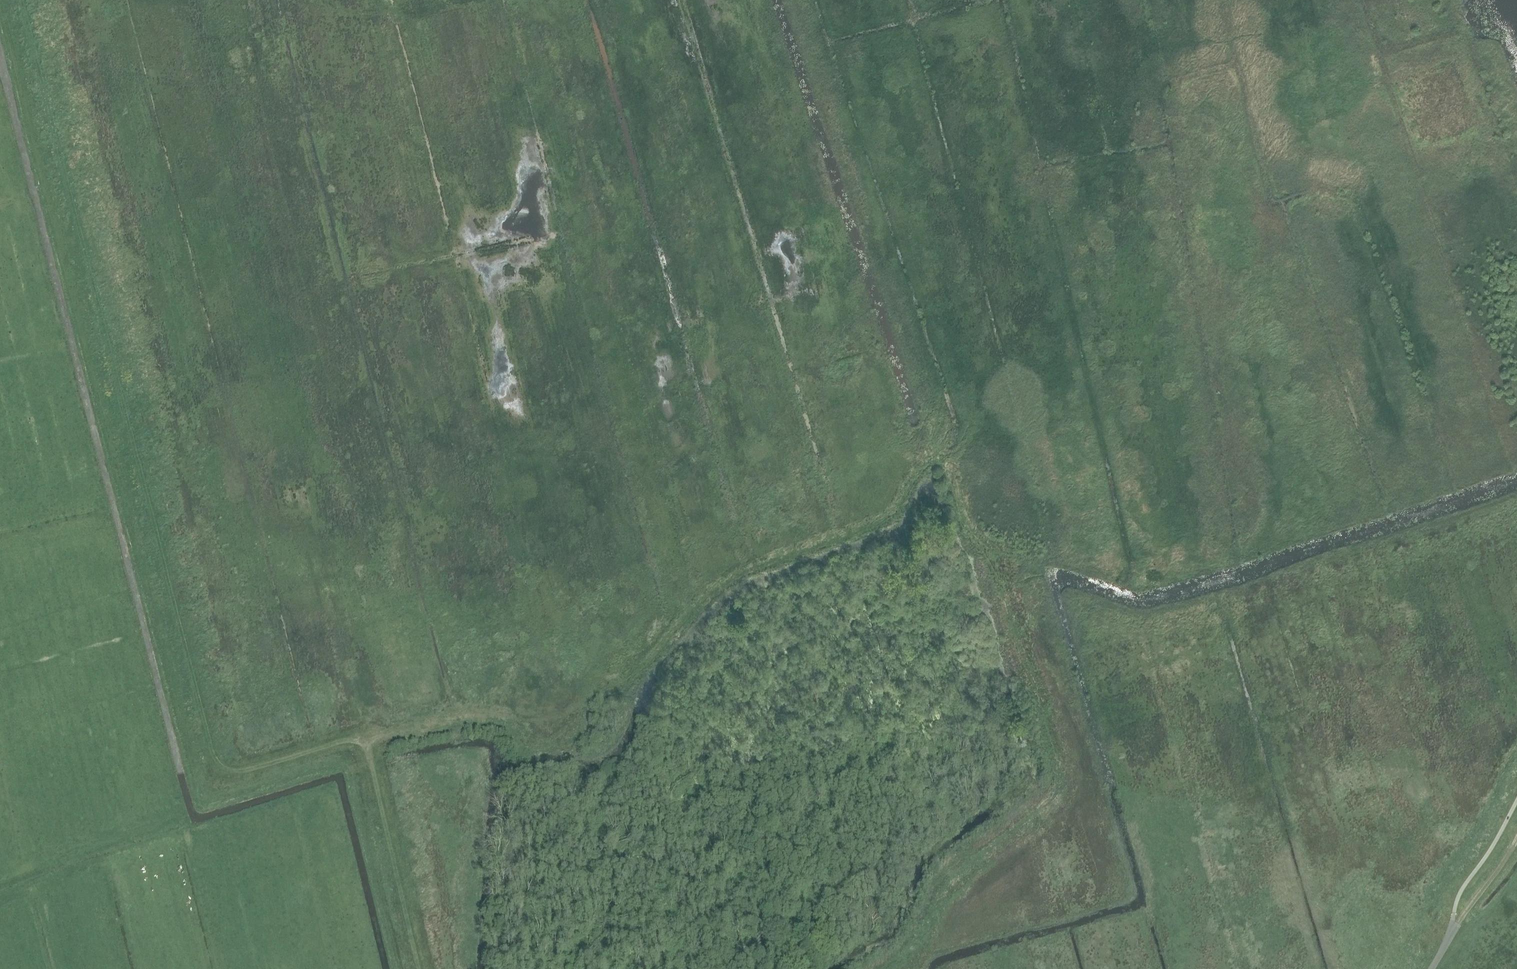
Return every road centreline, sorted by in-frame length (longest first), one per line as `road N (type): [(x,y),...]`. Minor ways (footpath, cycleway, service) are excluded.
road 1 (track): [(418,968),(365,731),(242,771)]

